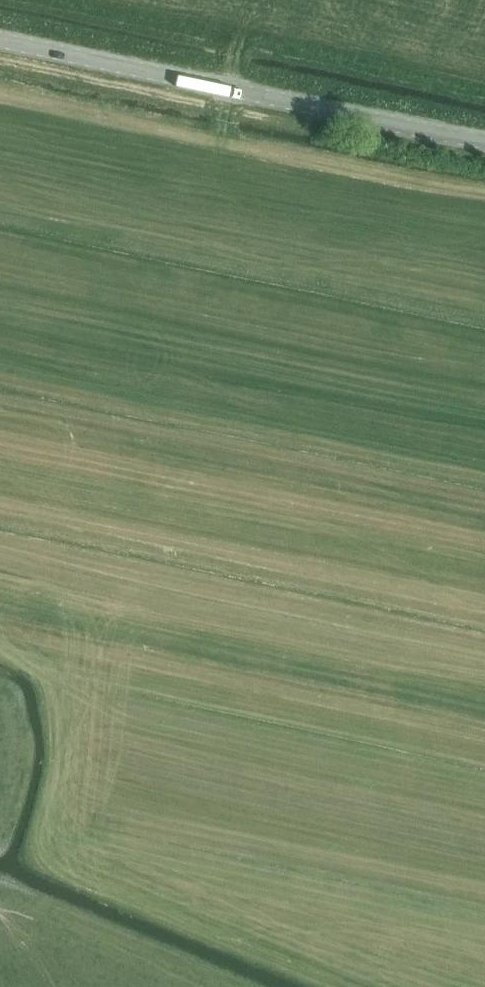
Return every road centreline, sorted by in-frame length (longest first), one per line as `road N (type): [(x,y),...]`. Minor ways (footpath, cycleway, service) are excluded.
road 1 (tertiary): [(0,39),(484,142)]

